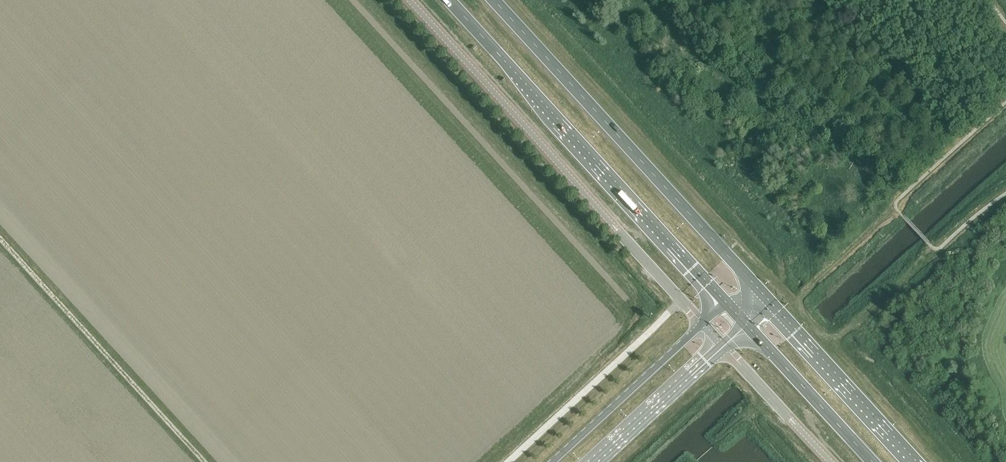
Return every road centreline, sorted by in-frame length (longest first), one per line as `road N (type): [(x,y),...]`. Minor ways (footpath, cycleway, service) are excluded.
road 1 (unclassified): [(407,0),(703,323)]
road 2 (trunk): [(449,0),(727,304)]
road 3 (trunk): [(760,291),(494,0)]
road 4 (trunk): [(917,461),(760,291)]
road 5 (secondary): [(703,323),(551,461)]
road 6 (trunk): [(743,321),(872,461)]
road 7 (secondary): [(596,461),(721,342)]
road 8 (unclassified): [(721,342),(830,461)]

